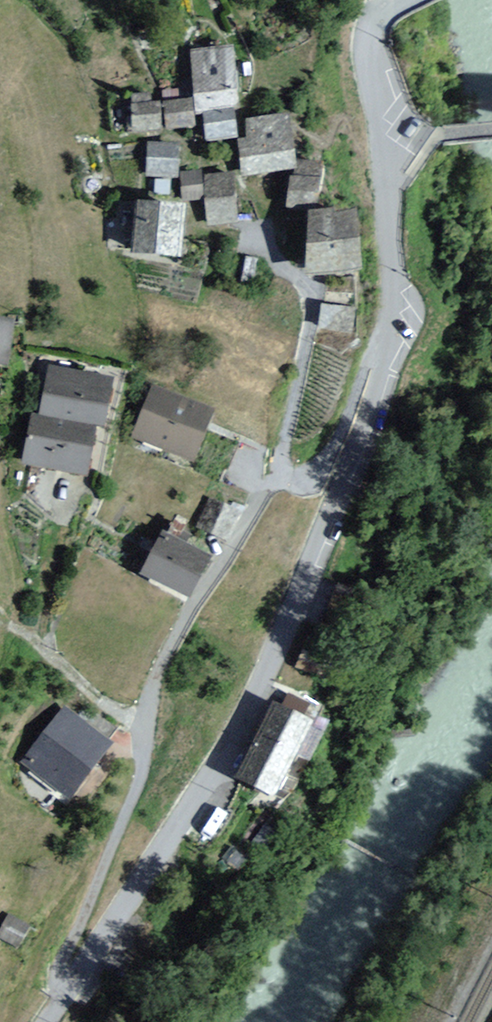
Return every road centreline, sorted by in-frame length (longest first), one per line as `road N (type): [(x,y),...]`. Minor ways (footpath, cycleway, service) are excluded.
road 1 (residential): [(52,1021),(247,722),(396,333),(391,182),(373,42),(384,11),(403,1)]
road 2 (track): [(140,724),(91,694),(32,638),(0,622)]

